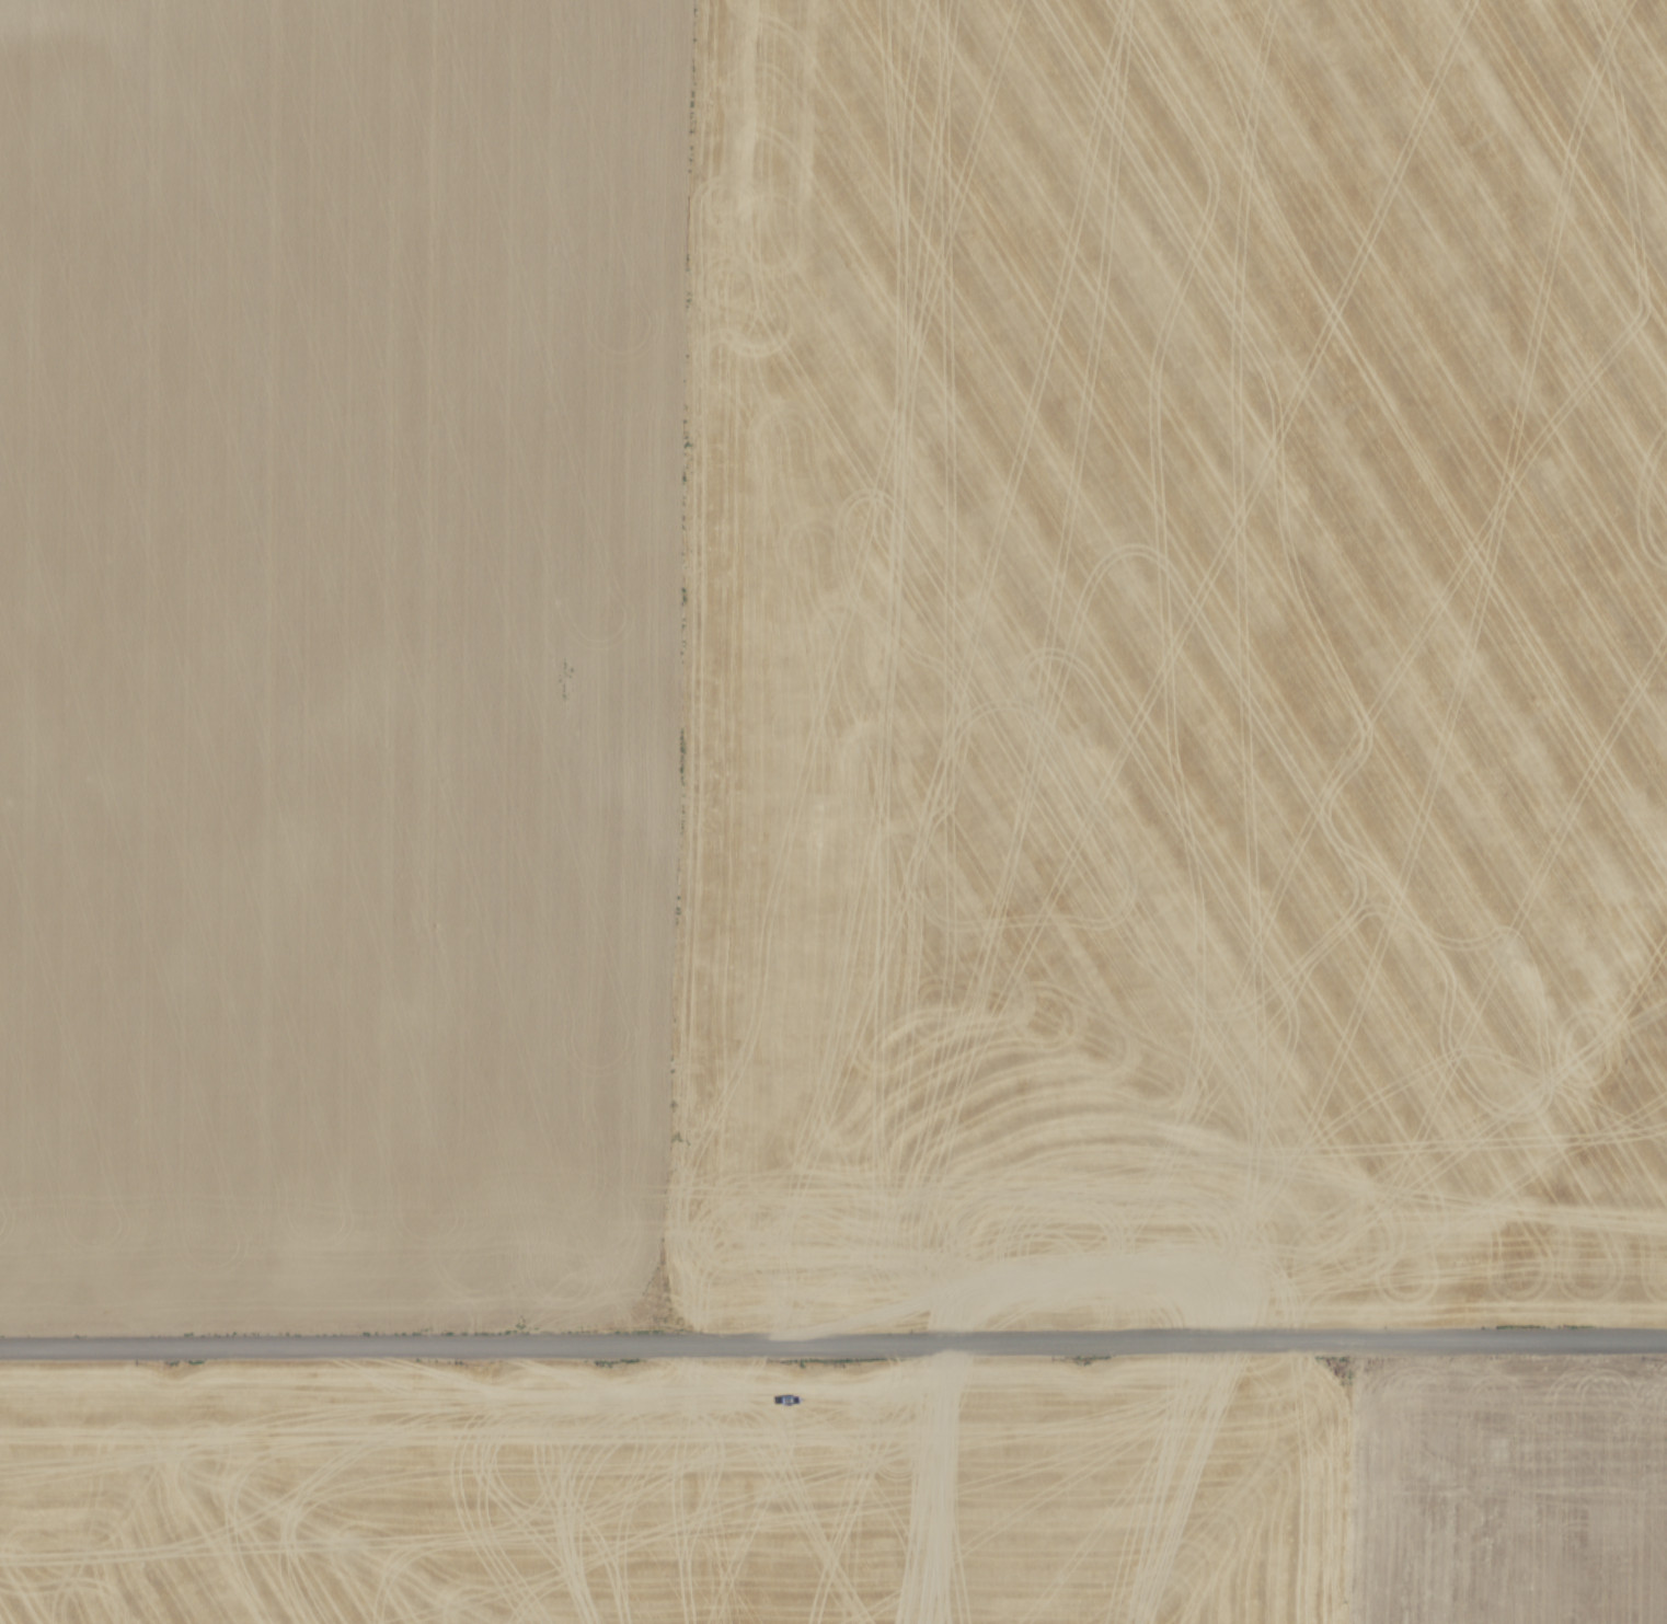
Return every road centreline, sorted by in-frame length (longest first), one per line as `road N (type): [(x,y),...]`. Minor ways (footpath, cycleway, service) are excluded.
road 1 (tertiary): [(0,1356),(1666,1344)]

